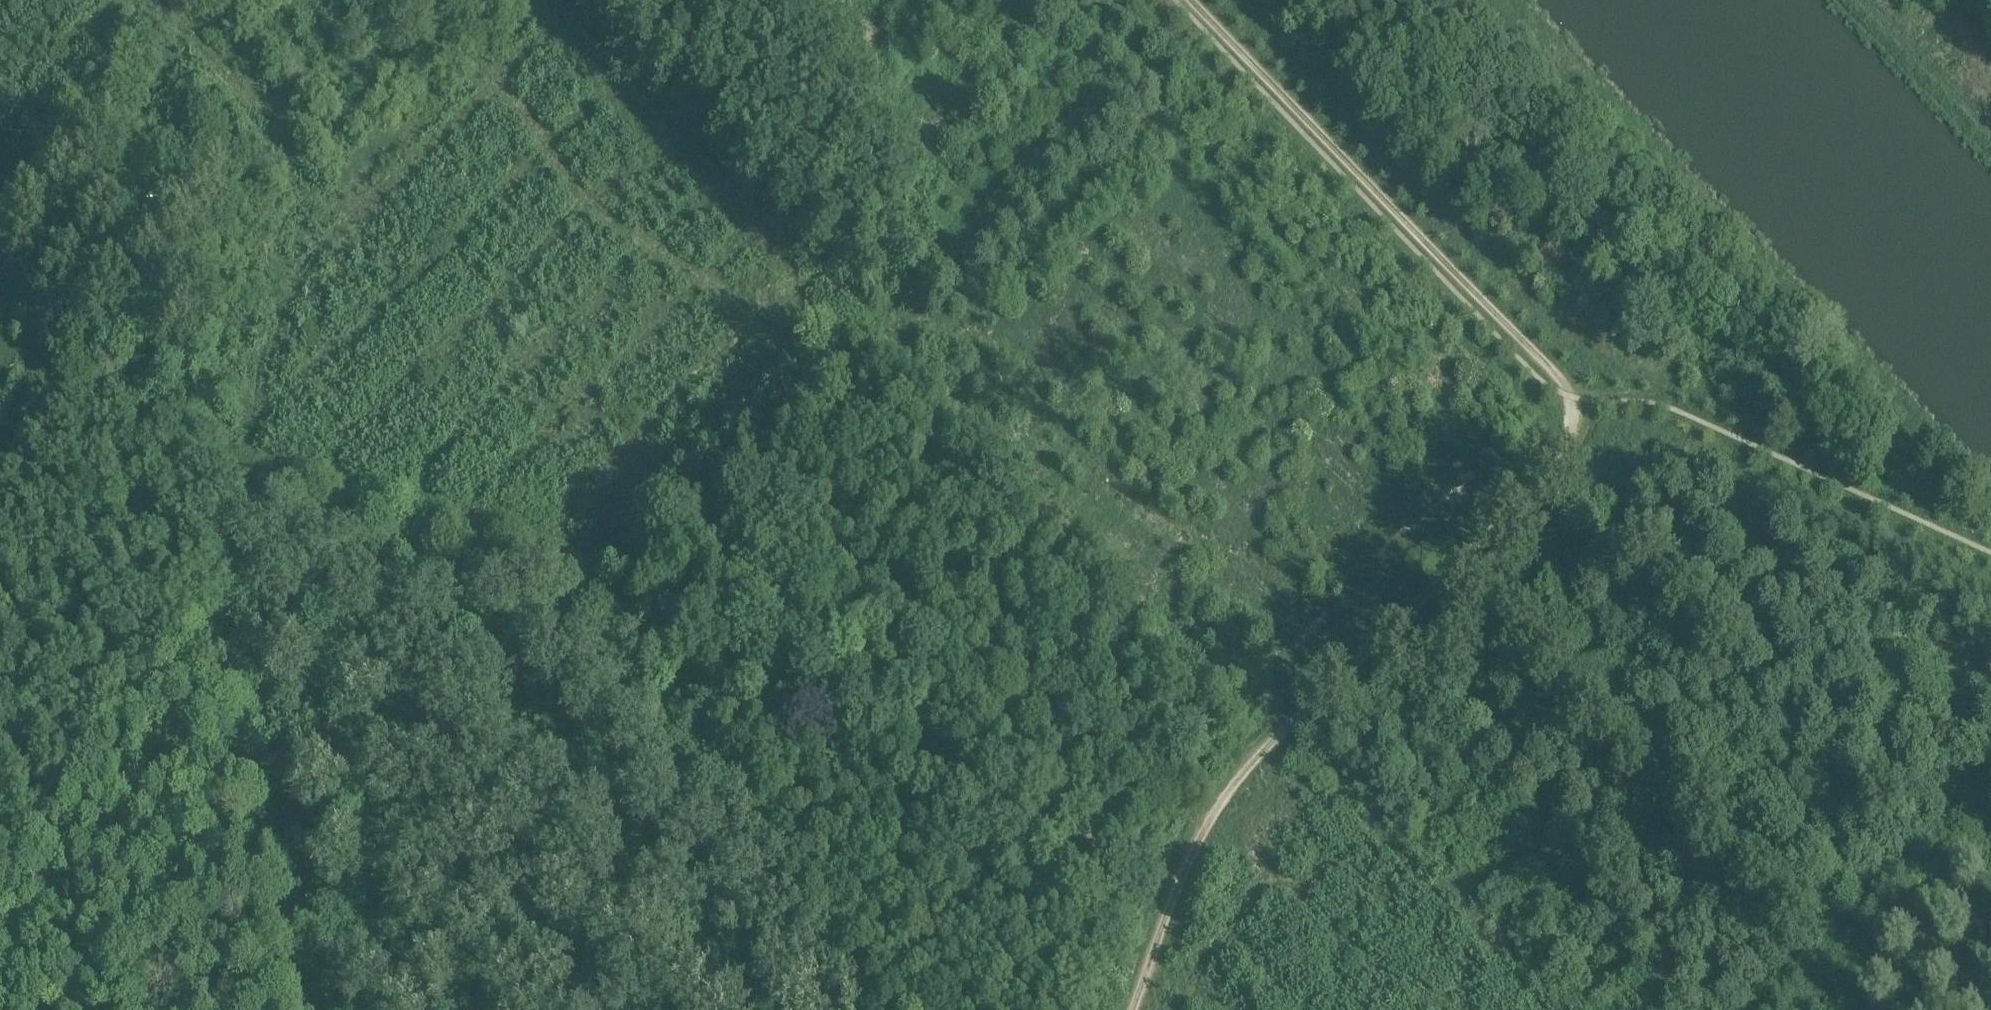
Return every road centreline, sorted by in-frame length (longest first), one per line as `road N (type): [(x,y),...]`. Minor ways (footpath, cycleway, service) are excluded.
road 1 (track): [(1579,398),(1566,452),(1202,822),(1124,1009)]
road 2 (track): [(1579,398),(1192,0)]
road 3 (track): [(1869,0),(1990,124)]

